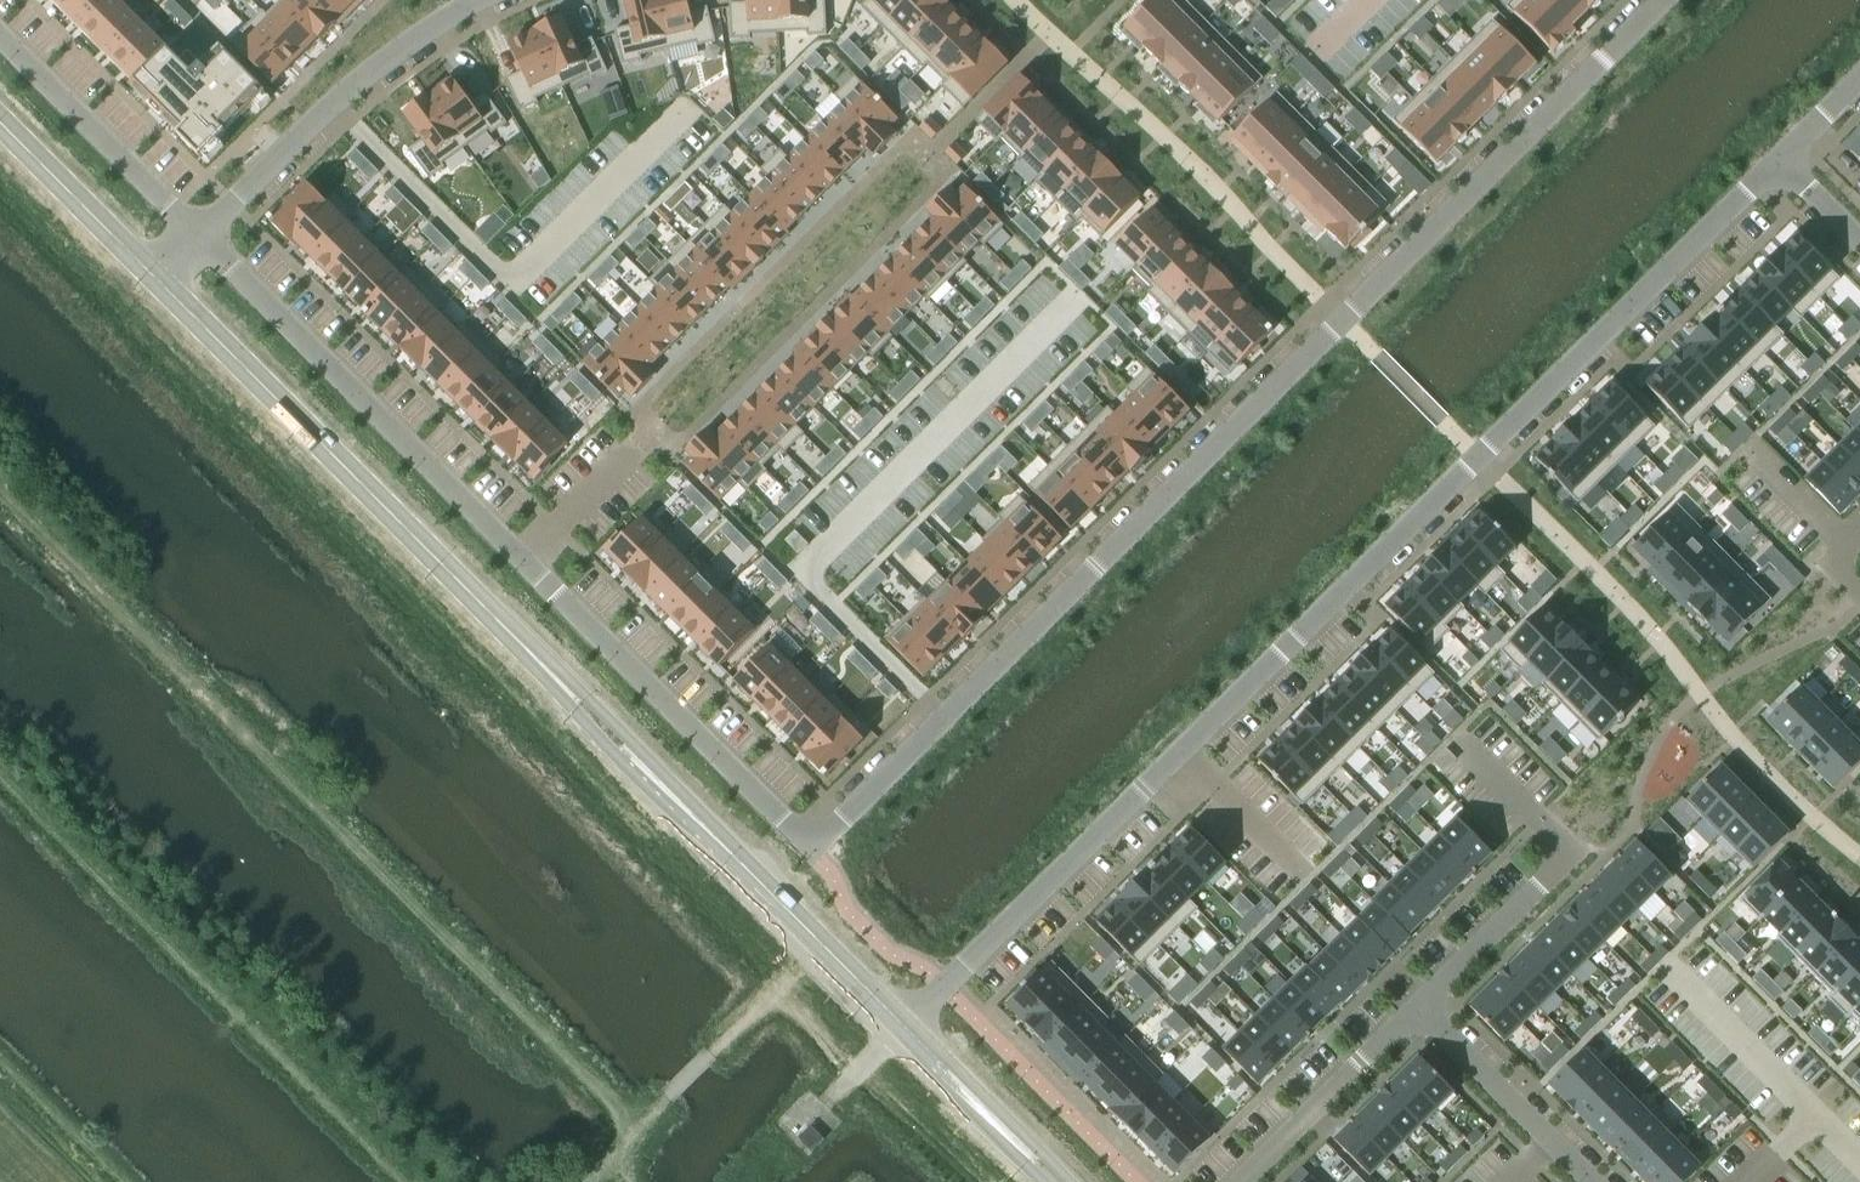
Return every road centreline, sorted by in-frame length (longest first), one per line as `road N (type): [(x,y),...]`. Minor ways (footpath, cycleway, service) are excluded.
road 1 (residential): [(1781,163),(913,1022)]
road 2 (residential): [(1661,0),(811,848)]
road 3 (secondary): [(913,1022),(160,271)]
road 4 (secondary): [(149,284),(900,1036)]
road 5 (track): [(0,491),(640,1130)]
road 6 (residential): [(202,232),(521,556)]
road 7 (residential): [(521,556),(811,848)]
road 8 (residential): [(481,0),(329,105),(202,232)]
road 9 (residential): [(0,26),(202,232)]
road 10 (track): [(640,1130),(832,942)]
road 11 (residential): [(1416,1003),(1596,1181)]
road 12 (residential): [(1237,1181),(1416,1003)]
road 13 (residential): [(1416,1003),(1552,869),(1560,852),(1538,821)]
road 14 (secondary): [(160,271),(0,110)]
road 15 (secondary): [(1072,1181),(913,1022)]
road 16 (secondary): [(0,133),(149,284)]
road 17 (secondary): [(900,1036),(1046,1181)]
road 18 (residential): [(635,444),(521,556)]

